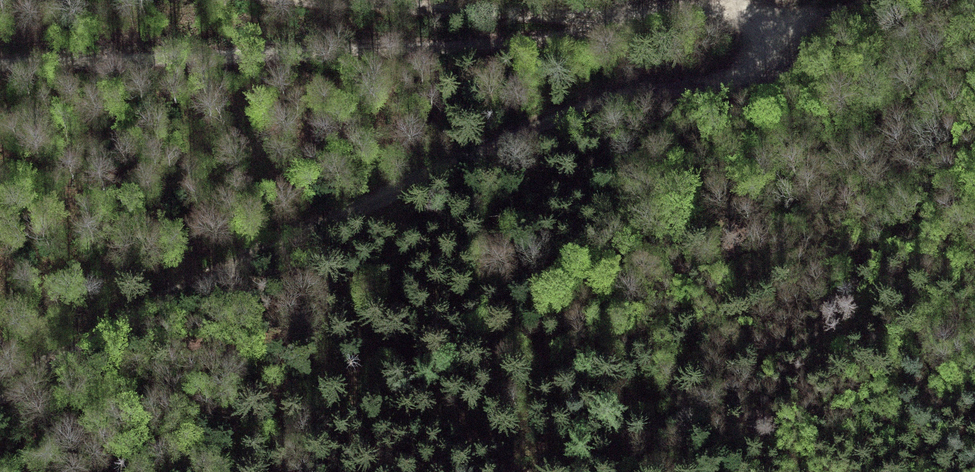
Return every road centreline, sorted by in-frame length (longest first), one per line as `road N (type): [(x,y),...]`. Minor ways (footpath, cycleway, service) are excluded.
road 1 (track): [(762,30),(752,77),(610,101),(508,137),(0,395)]
road 2 (track): [(0,69),(483,52),(653,19),(747,17),(762,30)]
road 3 (track): [(291,0),(619,23)]
road 4 (track): [(931,0),(762,30)]

